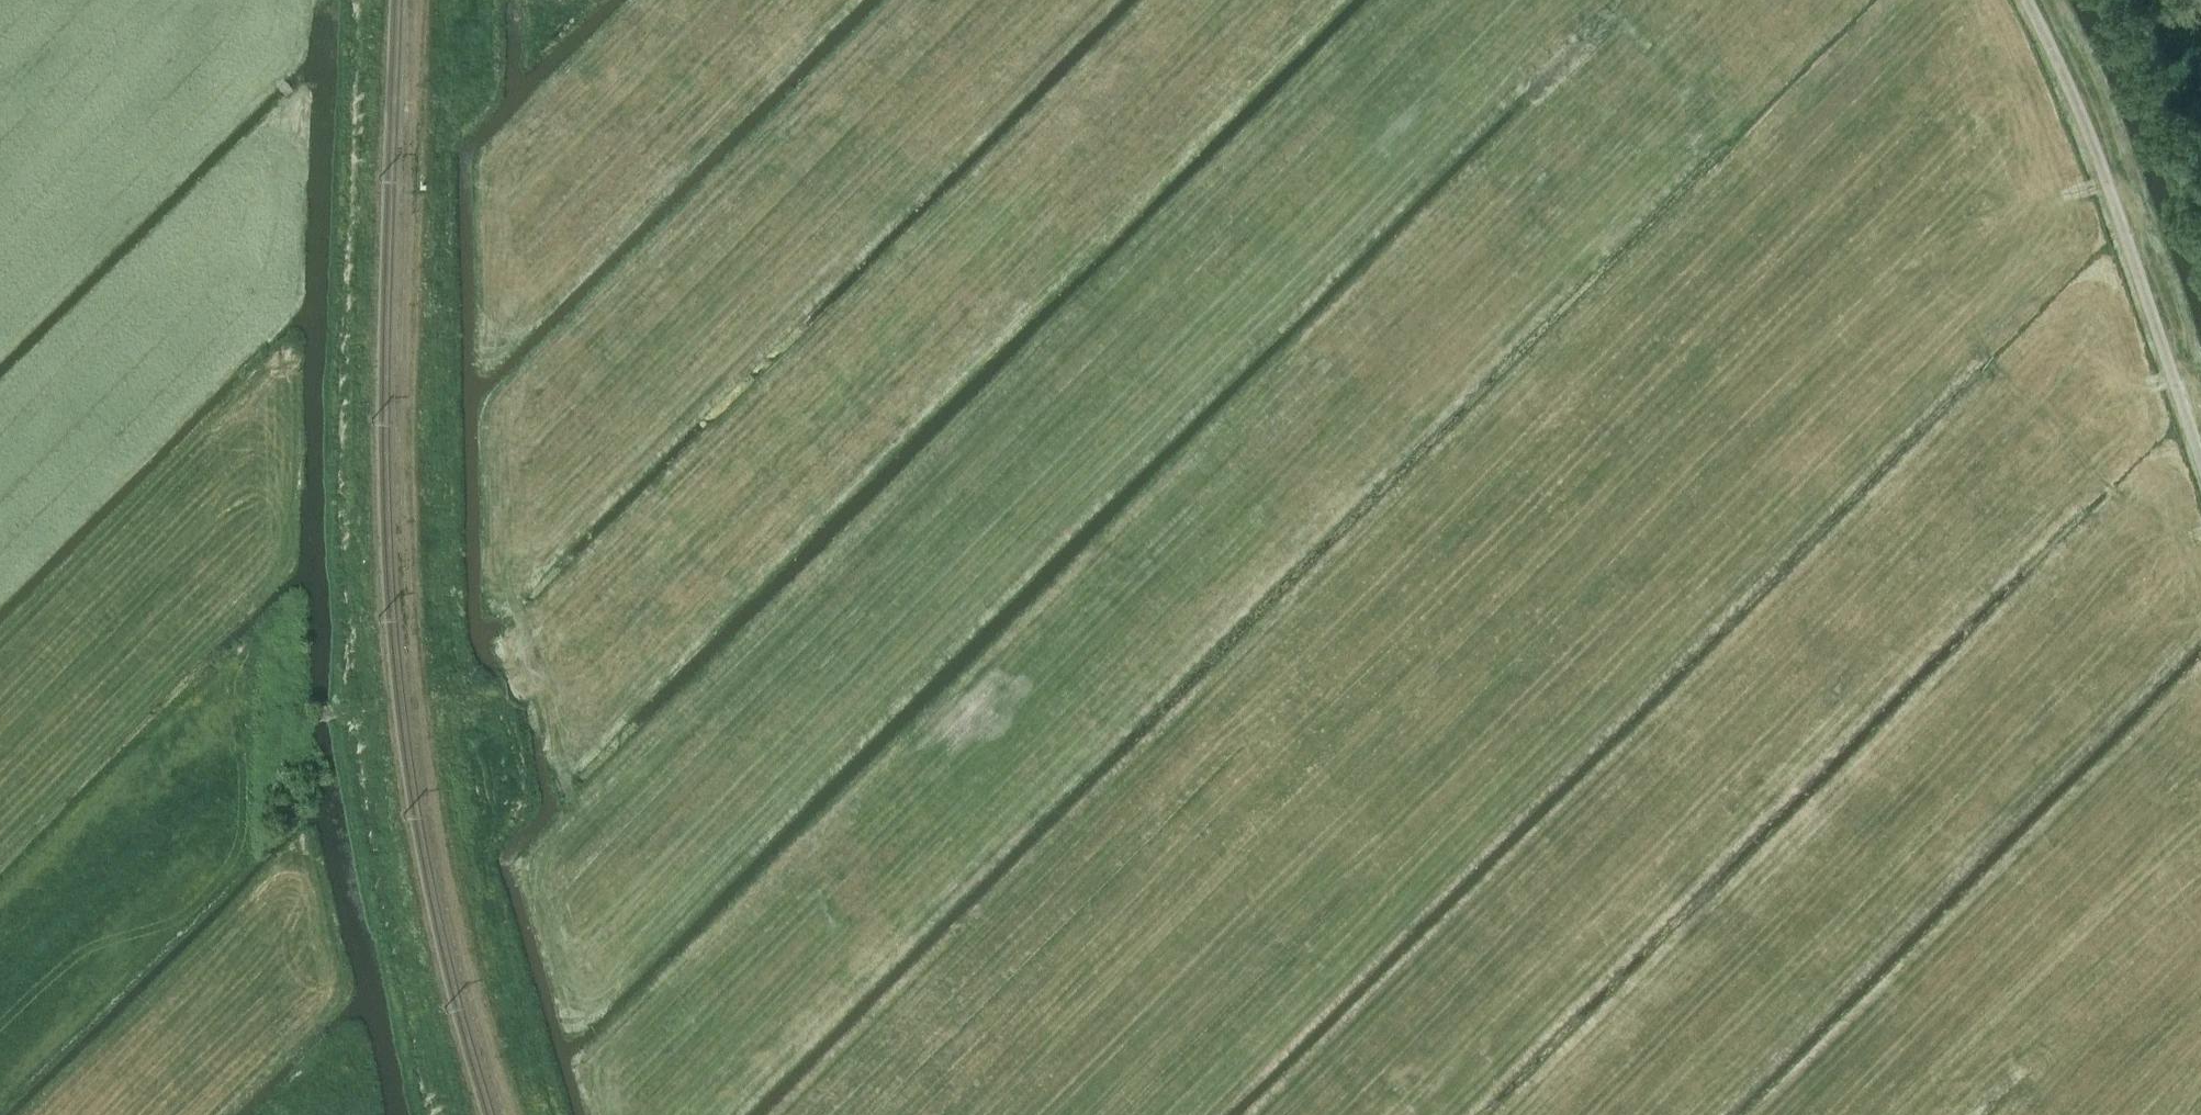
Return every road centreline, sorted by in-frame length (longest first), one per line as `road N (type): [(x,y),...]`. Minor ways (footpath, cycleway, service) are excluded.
road 1 (track): [(2200,458),(2156,312),(2025,0)]
road 2 (track): [(251,722),(384,707)]

